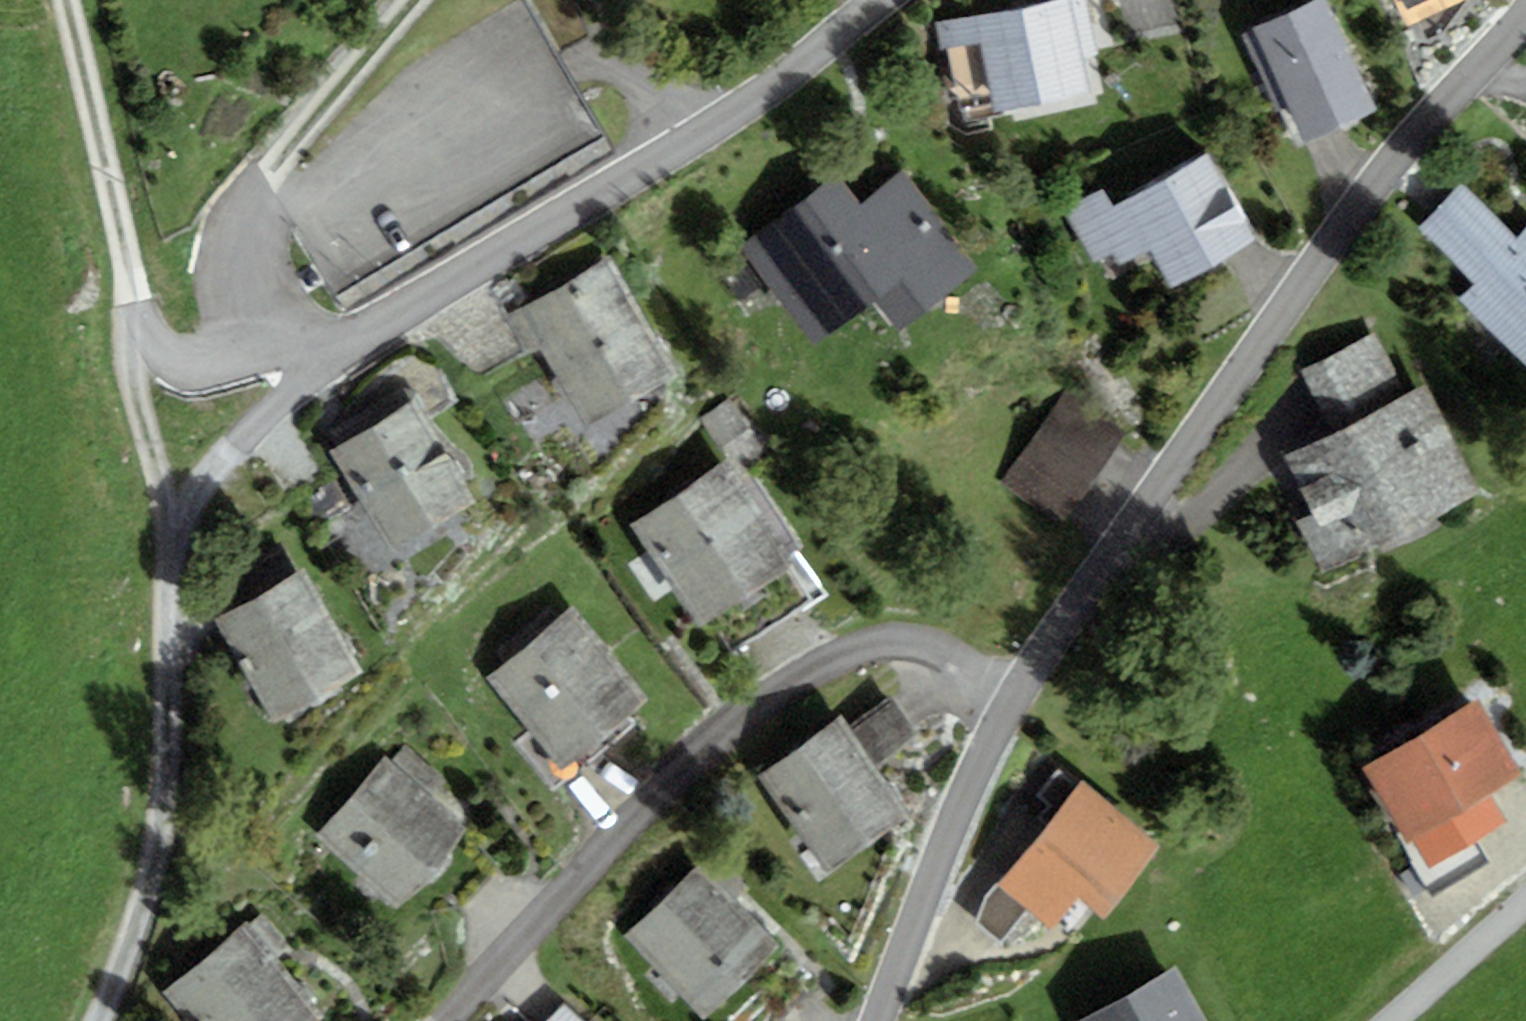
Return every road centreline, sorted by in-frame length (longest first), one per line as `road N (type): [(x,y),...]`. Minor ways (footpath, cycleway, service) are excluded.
road 1 (residential): [(1525,11),(1327,249),(1014,697)]
road 2 (residential): [(1014,697),(916,644),(868,646),(818,668),(737,724),(655,798),(447,1020)]
road 3 (residential): [(361,334),(737,106),(873,0)]
road 4 (residential): [(98,1020),(146,898),(156,851),(176,545)]
road 5 (residential): [(412,0),(270,165),(238,220),(231,270),(264,360)]
road 6 (residential): [(1014,697),(881,1020)]
road 7 (residential): [(134,292),(69,0)]
road 8 (residential): [(176,545),(191,501),(224,457),(361,334)]
road 9 (residential): [(134,292),(127,361),(176,545)]
road 10 (residential): [(264,360),(232,368),(186,362),(150,329),(134,292)]

